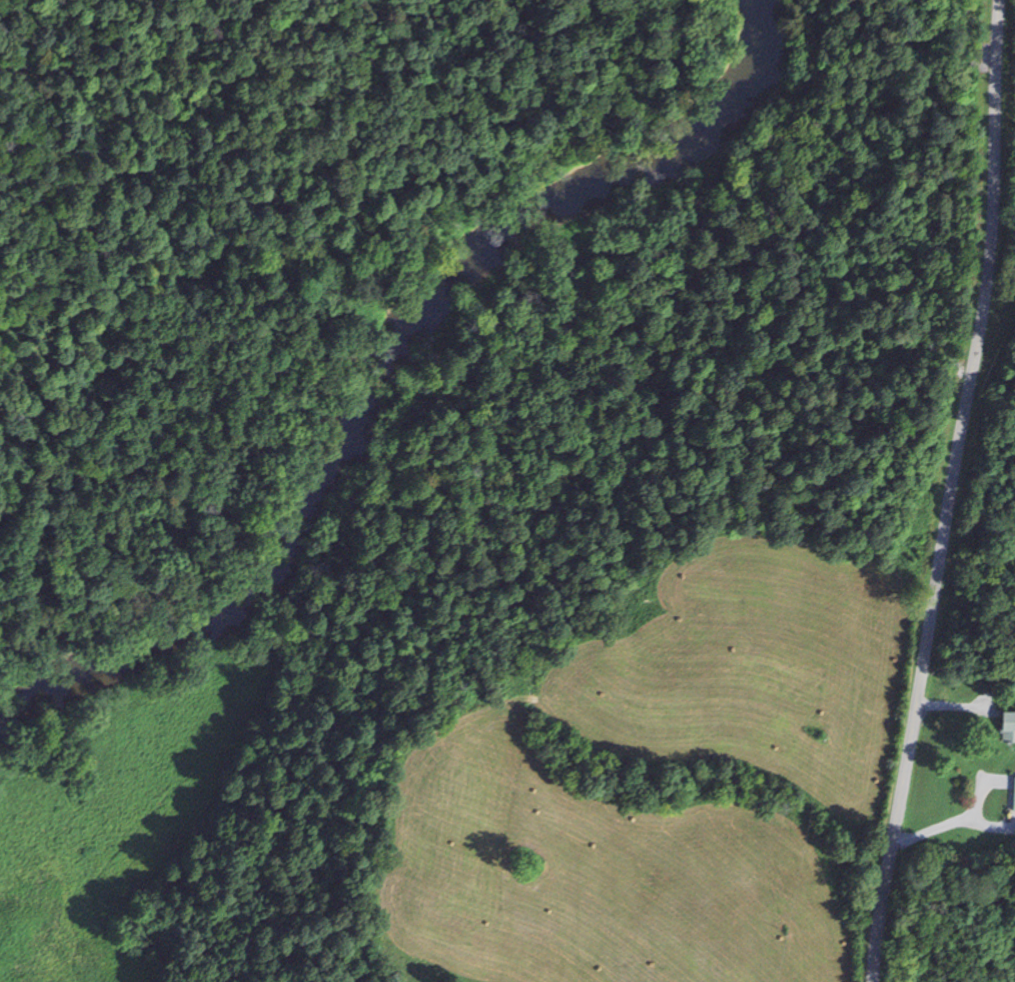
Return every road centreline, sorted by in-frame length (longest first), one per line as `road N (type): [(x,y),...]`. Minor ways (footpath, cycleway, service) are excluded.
road 1 (tertiary): [(875,981),(991,264),(1001,0)]

